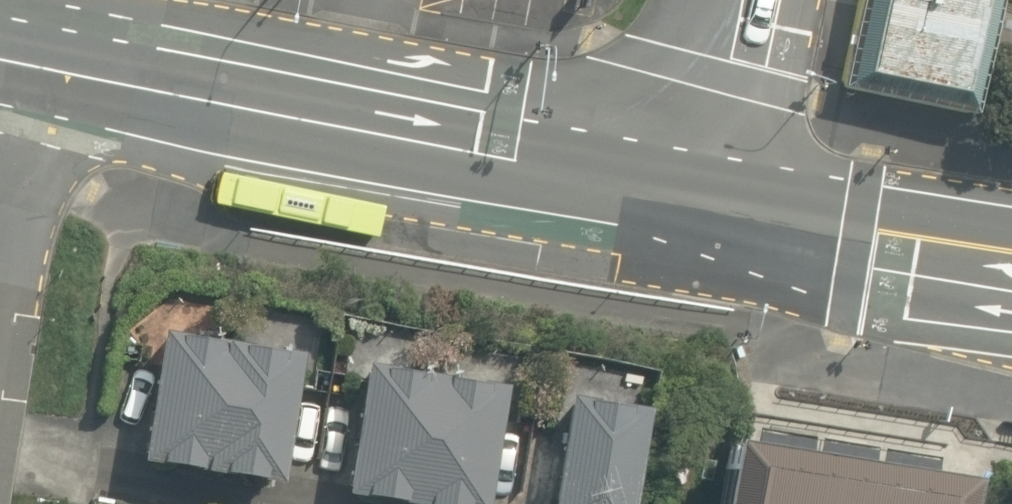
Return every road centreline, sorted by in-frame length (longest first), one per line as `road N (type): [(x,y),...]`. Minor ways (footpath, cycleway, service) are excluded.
road 1 (tertiary): [(33,68),(514,162),(702,213)]
road 2 (tertiary): [(1011,272),(702,213)]
road 3 (residential): [(9,195),(33,68)]

